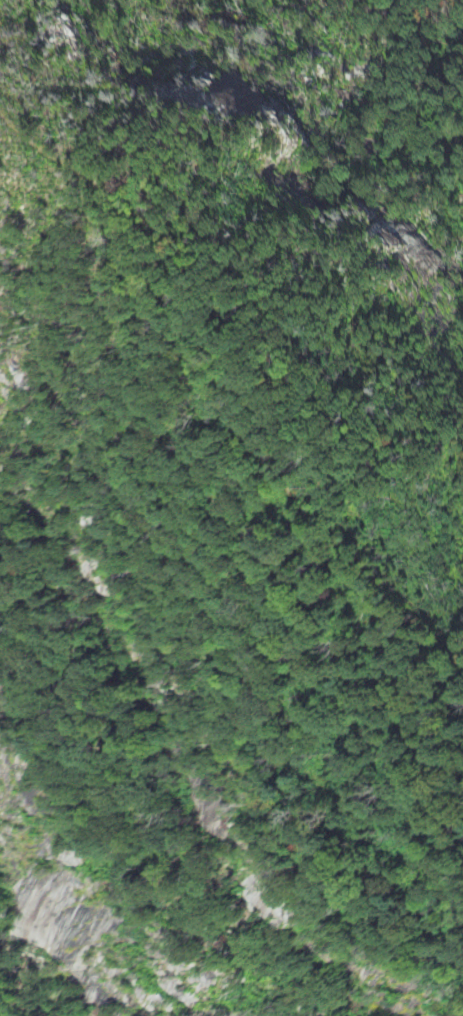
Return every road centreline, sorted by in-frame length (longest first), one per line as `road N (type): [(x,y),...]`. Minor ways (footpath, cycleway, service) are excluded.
road 1 (track): [(0,119),(105,191),(121,248),(160,326),(318,520),(462,660)]

